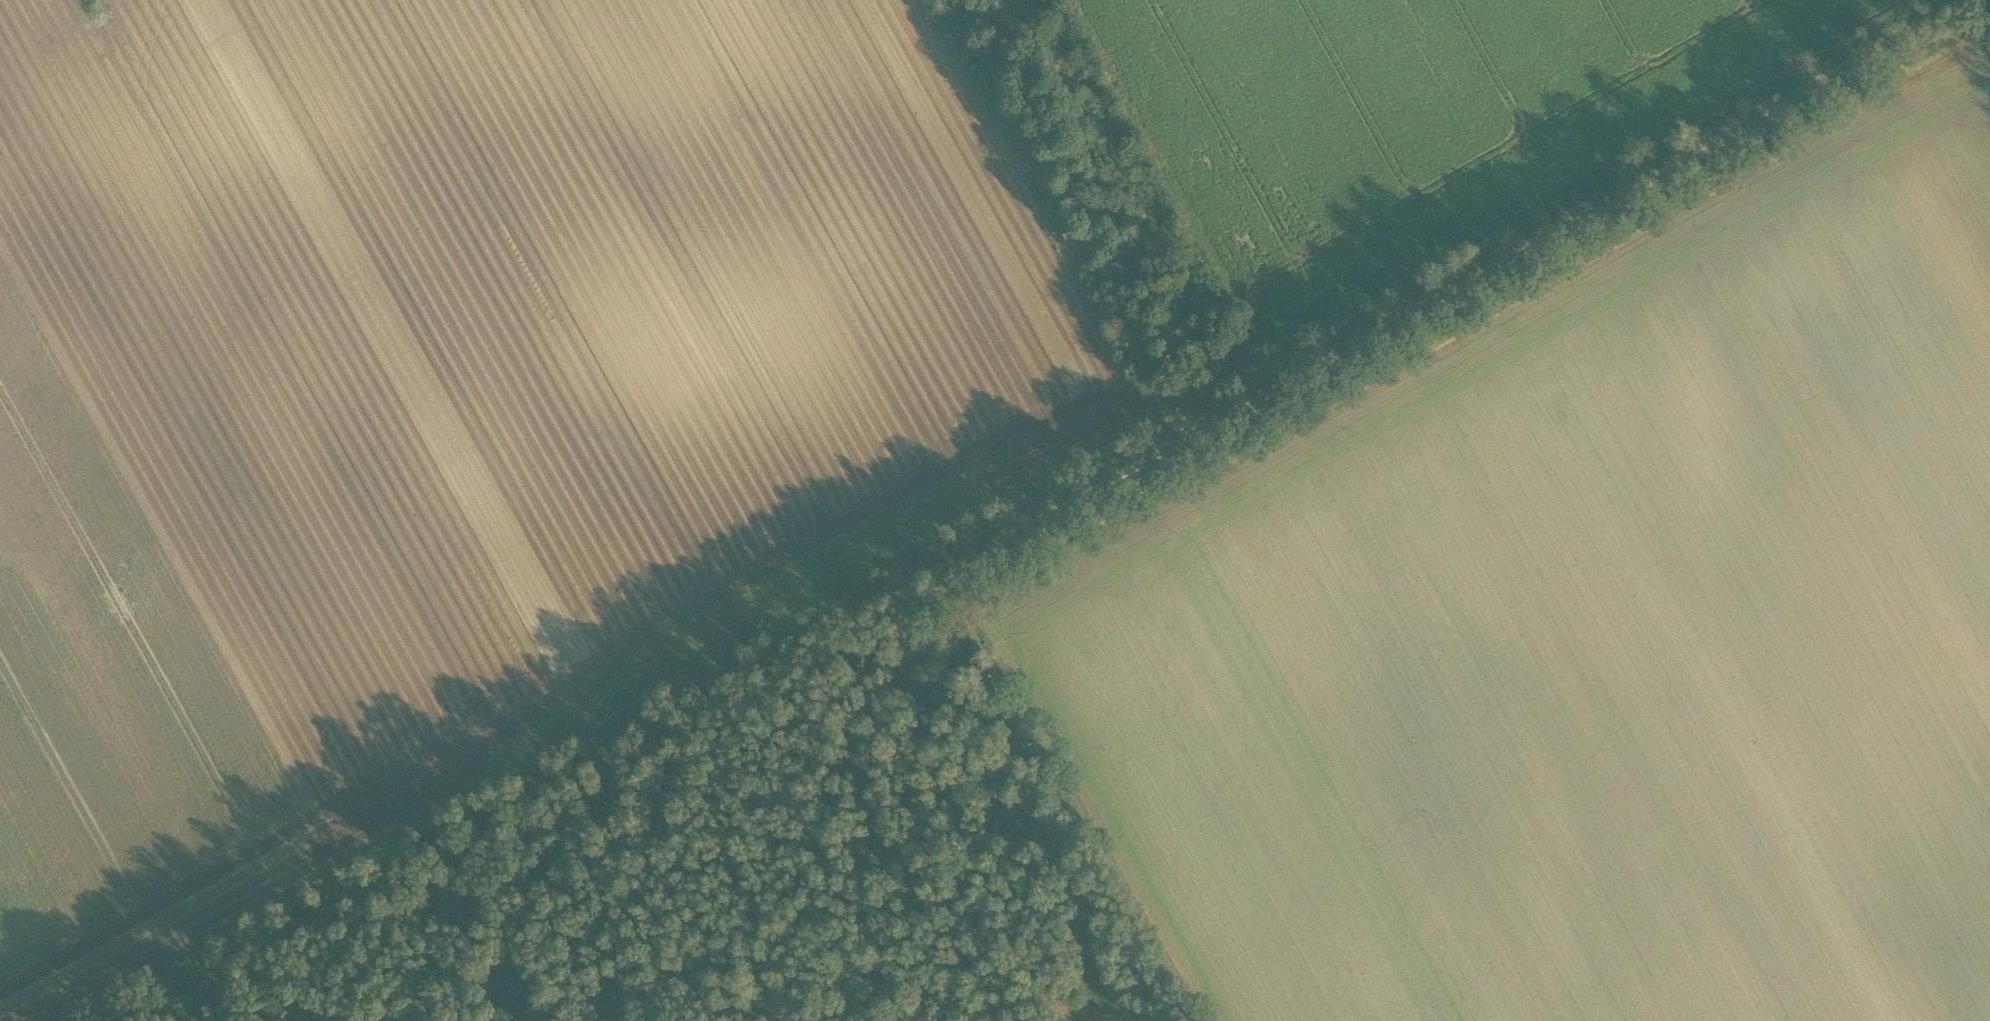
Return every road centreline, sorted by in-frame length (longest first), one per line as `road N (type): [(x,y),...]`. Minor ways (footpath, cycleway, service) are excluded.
road 1 (track): [(1874,49),(116,1020)]

